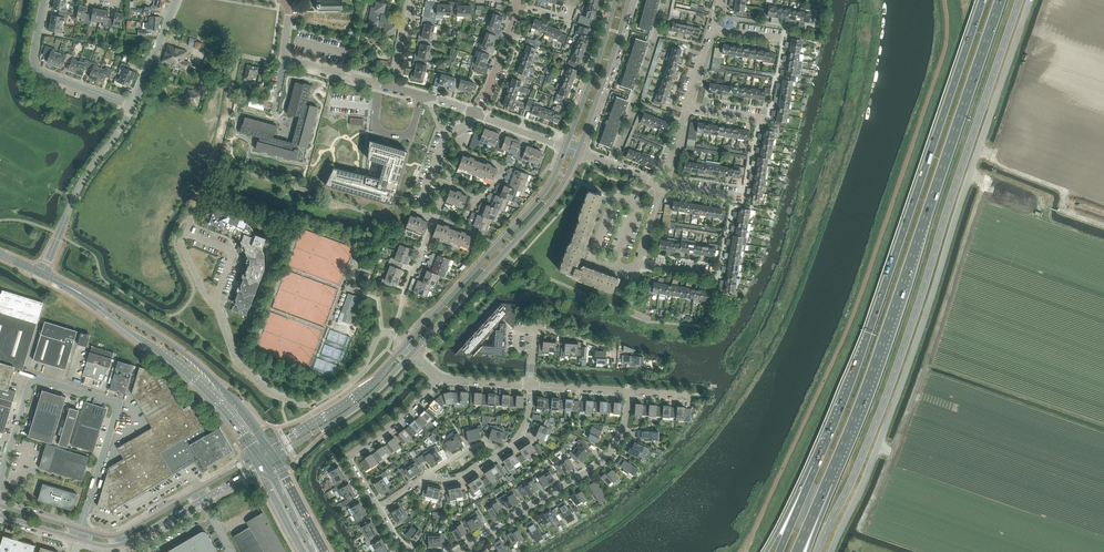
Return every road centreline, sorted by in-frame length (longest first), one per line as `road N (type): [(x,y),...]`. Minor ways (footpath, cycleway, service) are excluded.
road 1 (unclassified): [(1031,0),(902,383),(831,551)]
road 2 (trunk): [(828,482),(1000,0)]
road 3 (trunk): [(983,0),(816,467)]
road 4 (secondary): [(269,447),(227,394),(173,345),(52,277)]
road 5 (secondary): [(52,277),(196,379),(259,453)]
road 6 (residential): [(397,337),(380,334),(345,384),(300,405),(269,391),(234,357),(215,305)]
road 7 (tertiary): [(414,351),(557,194),(578,151)]
road 8 (tertiary): [(566,146),(546,191),(407,344)]
road 9 (residential): [(458,551),(603,462),(627,422),(630,391)]
road 10 (unclassified): [(80,530),(117,407),(32,381)]
road 11 (unclassified): [(43,273),(76,192),(132,107)]
road 12 (residential): [(377,509),(347,458),(410,412),(439,377)]
road 13 (tertiary): [(275,457),(353,409),(414,351)]
road 14 (tertiary): [(407,344),(360,393),(269,447)]
road 15 (residential): [(132,107),(40,73),(34,51),(43,0)]
road 16 (residential): [(391,87),(284,59),(290,0)]
road 17 (residential): [(435,219),(463,227),(504,168),(464,150),(457,128)]
road 18 (tertiary): [(578,151),(629,0)]
road 19 (tertiary): [(615,0),(566,146)]
road 20 (residential): [(531,384),(536,331),(572,333),(613,351),(614,361)]

